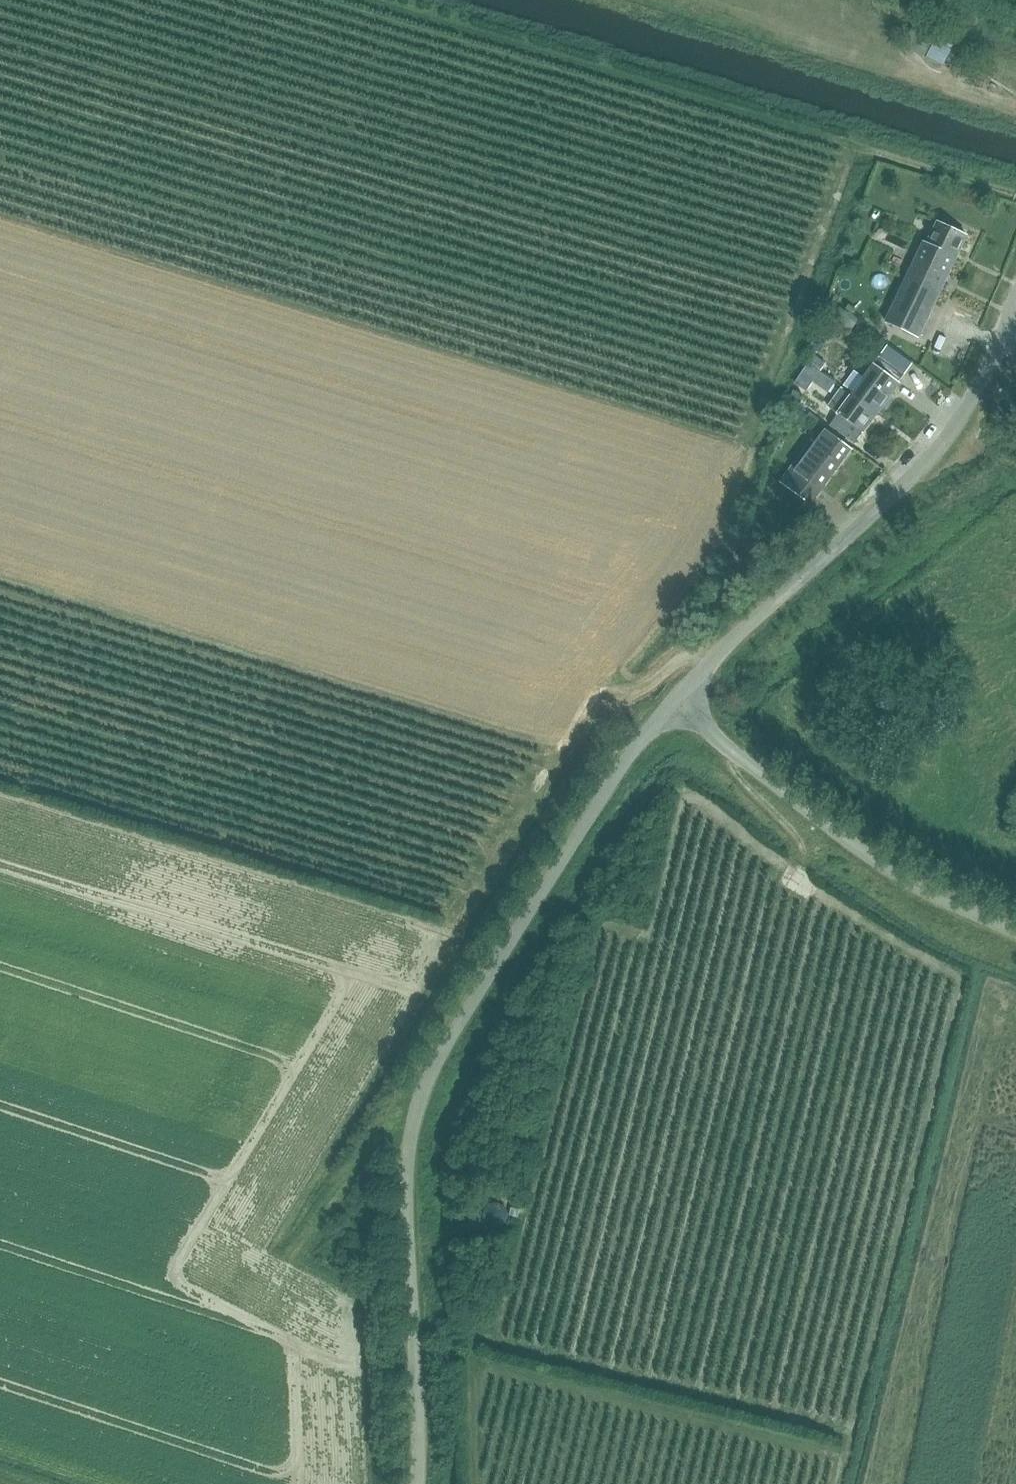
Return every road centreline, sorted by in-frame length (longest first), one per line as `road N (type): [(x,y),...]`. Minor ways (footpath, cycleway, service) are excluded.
road 1 (unclassified): [(417,1483),(407,1162),(430,1073),(643,737),(676,703)]
road 2 (unclassified): [(676,703),(749,626),(931,465),(979,392),(1015,305)]
road 3 (unclassified): [(1015,932),(903,878),(676,703)]

